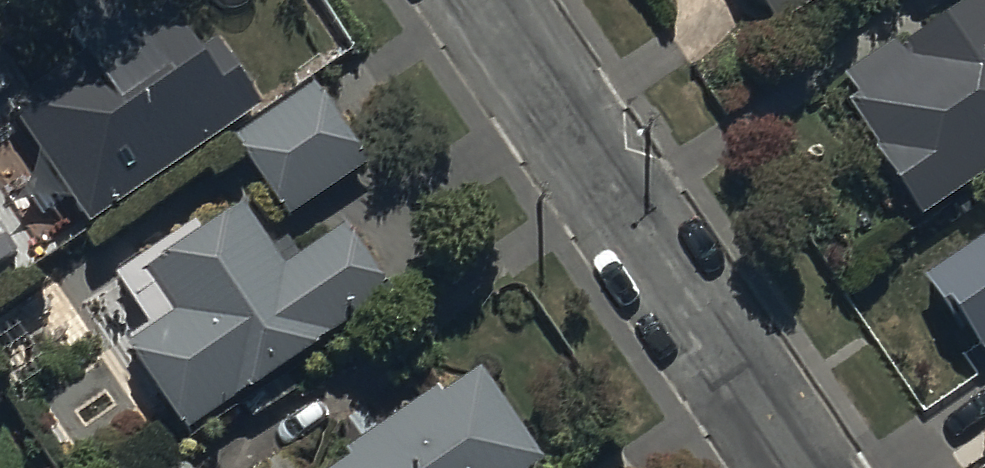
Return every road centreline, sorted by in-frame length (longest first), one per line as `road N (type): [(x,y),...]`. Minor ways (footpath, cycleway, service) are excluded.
road 1 (residential): [(476,0),(796,467)]

